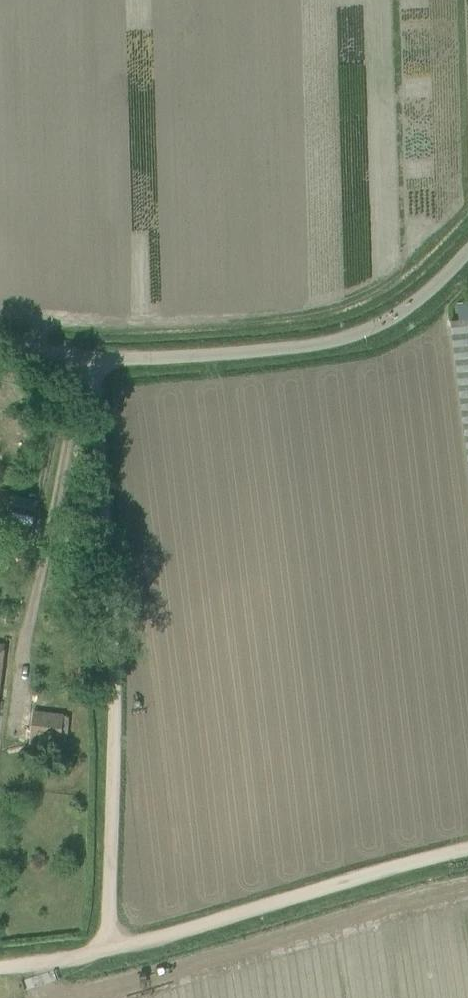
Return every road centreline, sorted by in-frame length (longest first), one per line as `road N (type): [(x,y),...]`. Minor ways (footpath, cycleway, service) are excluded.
road 1 (track): [(97,362),(113,610),(108,950)]
road 2 (unclassified): [(467,250),(387,321),(342,340),(97,362),(0,345)]
road 3 (track): [(108,950),(467,851)]

